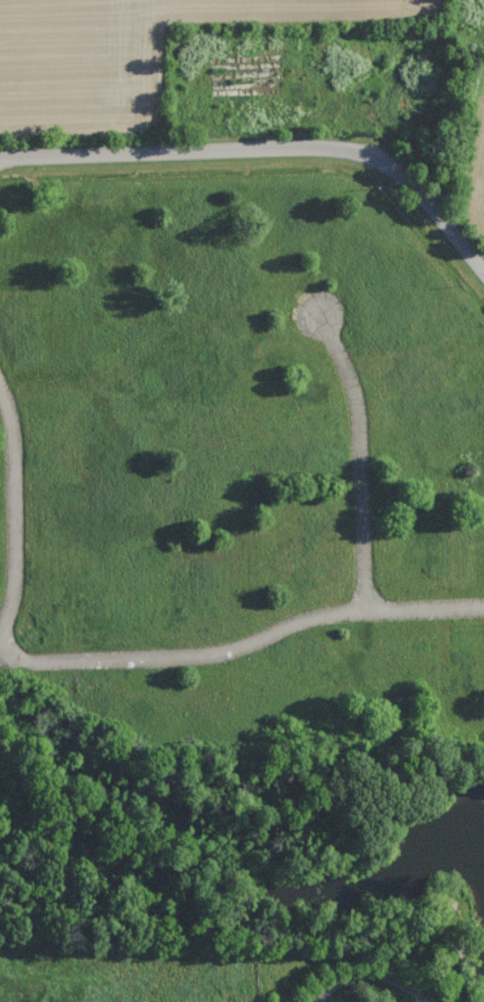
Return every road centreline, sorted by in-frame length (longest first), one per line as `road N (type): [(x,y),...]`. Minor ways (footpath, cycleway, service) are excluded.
road 1 (residential): [(483,272),(408,182),(347,150),(0,157)]
road 2 (residential): [(0,662),(195,656),(314,615),(483,607)]
road 3 (residential): [(366,610),(361,427),(337,347),(318,314)]
road 4 (residential): [(0,383),(13,419),(15,564),(0,629)]

